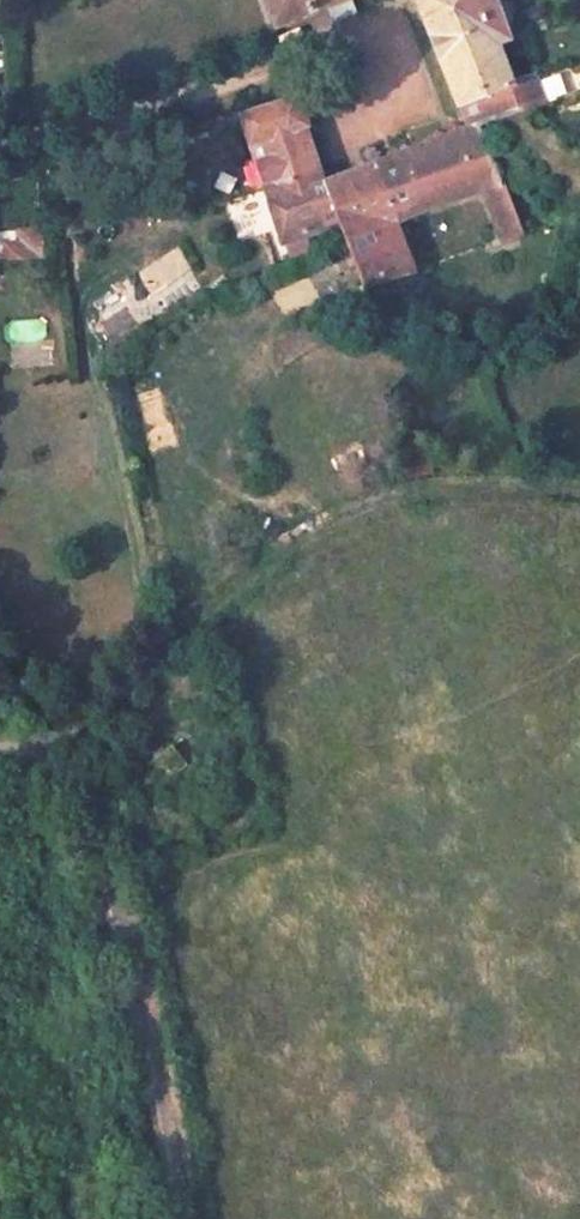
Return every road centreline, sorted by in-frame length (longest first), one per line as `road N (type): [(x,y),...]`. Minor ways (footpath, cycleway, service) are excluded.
road 1 (track): [(579,497),(538,490),(432,492),(354,512),(232,588),(52,751),(93,798),(107,841),(188,1218)]

